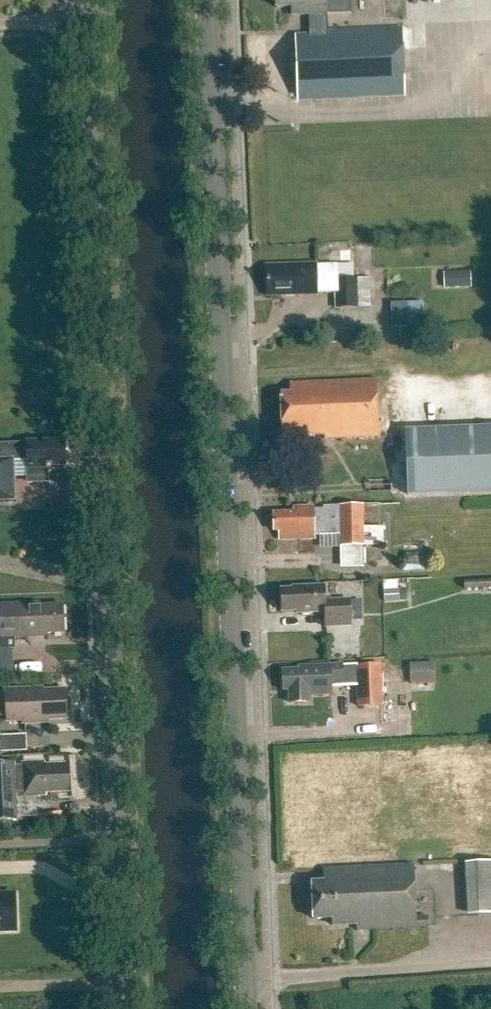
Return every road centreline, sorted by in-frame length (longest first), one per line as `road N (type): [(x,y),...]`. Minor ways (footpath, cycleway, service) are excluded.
road 1 (unclassified): [(123,1008),(81,0)]
road 2 (secondary): [(250,1008),(209,0)]
road 3 (track): [(0,988),(122,983)]

